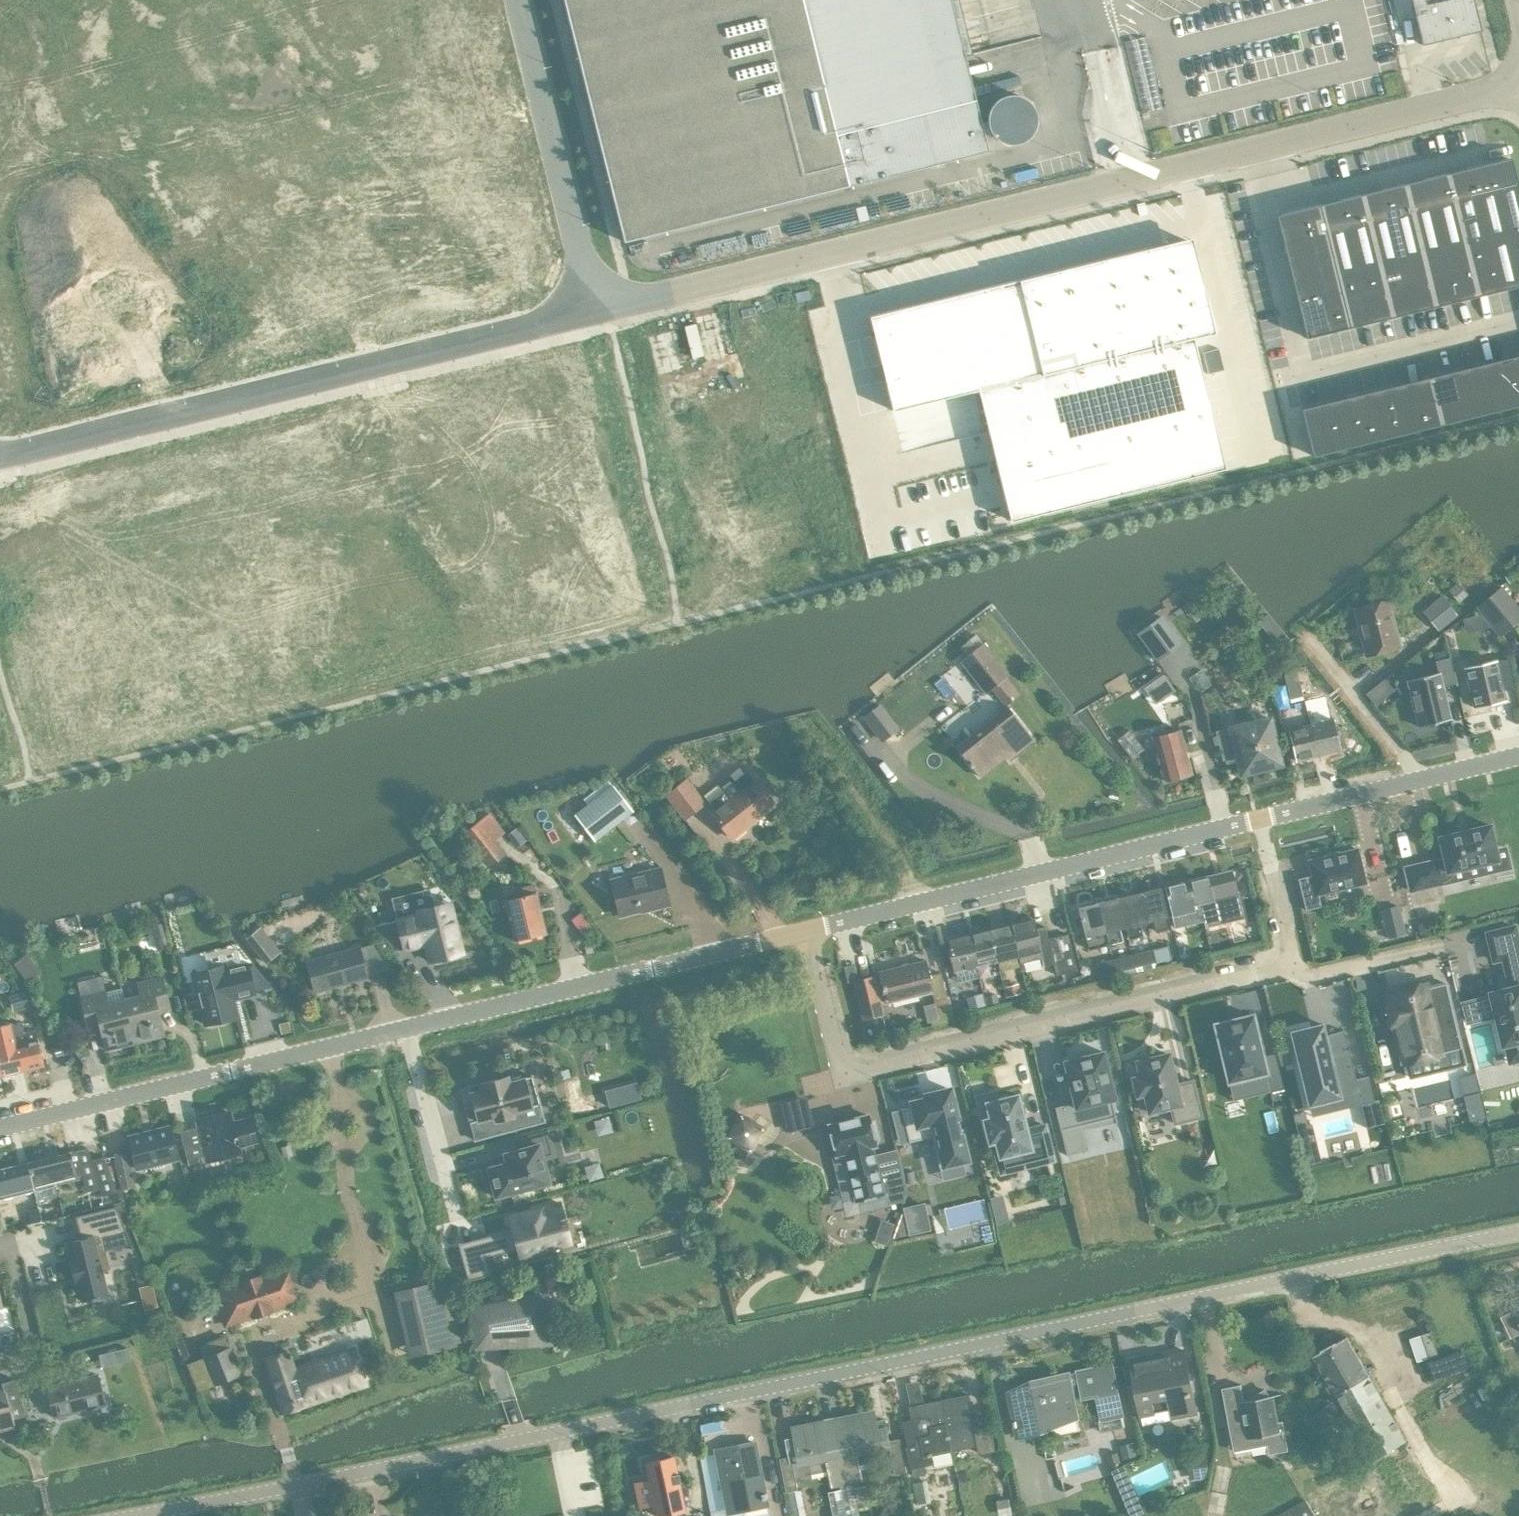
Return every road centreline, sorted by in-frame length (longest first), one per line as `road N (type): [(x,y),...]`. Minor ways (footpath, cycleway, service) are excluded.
road 1 (unclassified): [(121,1515),(1518,1229)]
road 2 (unclassified): [(595,308),(1518,84)]
road 3 (residential): [(0,1126),(806,934)]
road 4 (residential): [(806,934),(1518,758)]
road 5 (unclassified): [(0,454),(595,308)]
road 6 (residential): [(1285,960),(1276,968),(860,1071),(836,1057),(806,934)]
road 7 (unclassified): [(595,308),(518,0)]
road 8 (residential): [(1285,960),(1311,977),(1446,945)]

